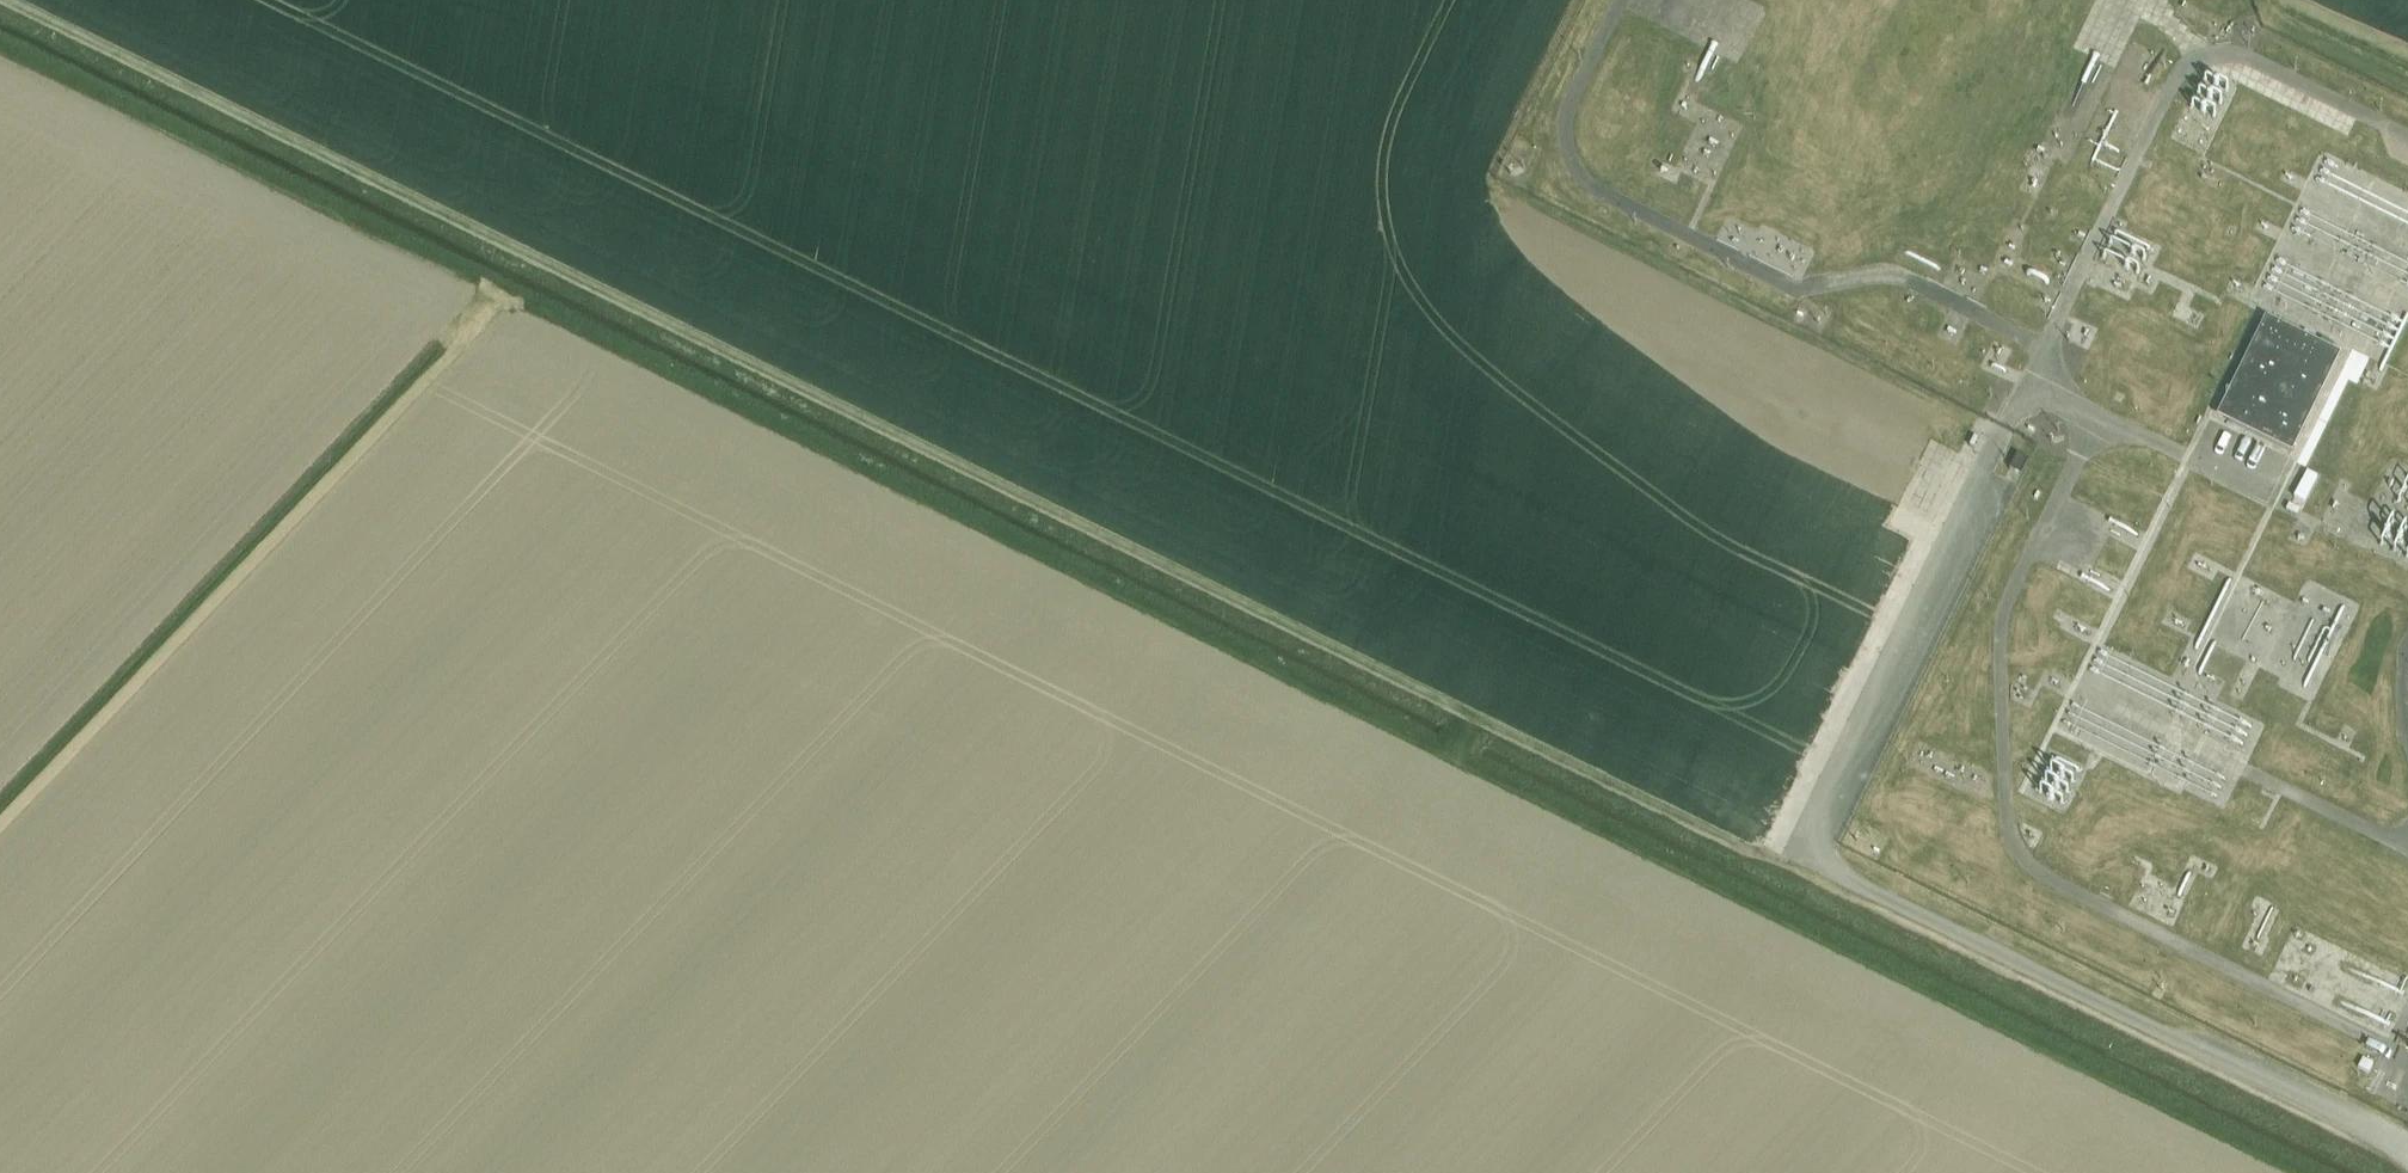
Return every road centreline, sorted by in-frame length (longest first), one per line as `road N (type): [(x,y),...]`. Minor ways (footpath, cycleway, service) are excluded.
road 1 (unclassified): [(2407,1149),(1838,873),(1822,854),(1821,794),(2004,428)]

